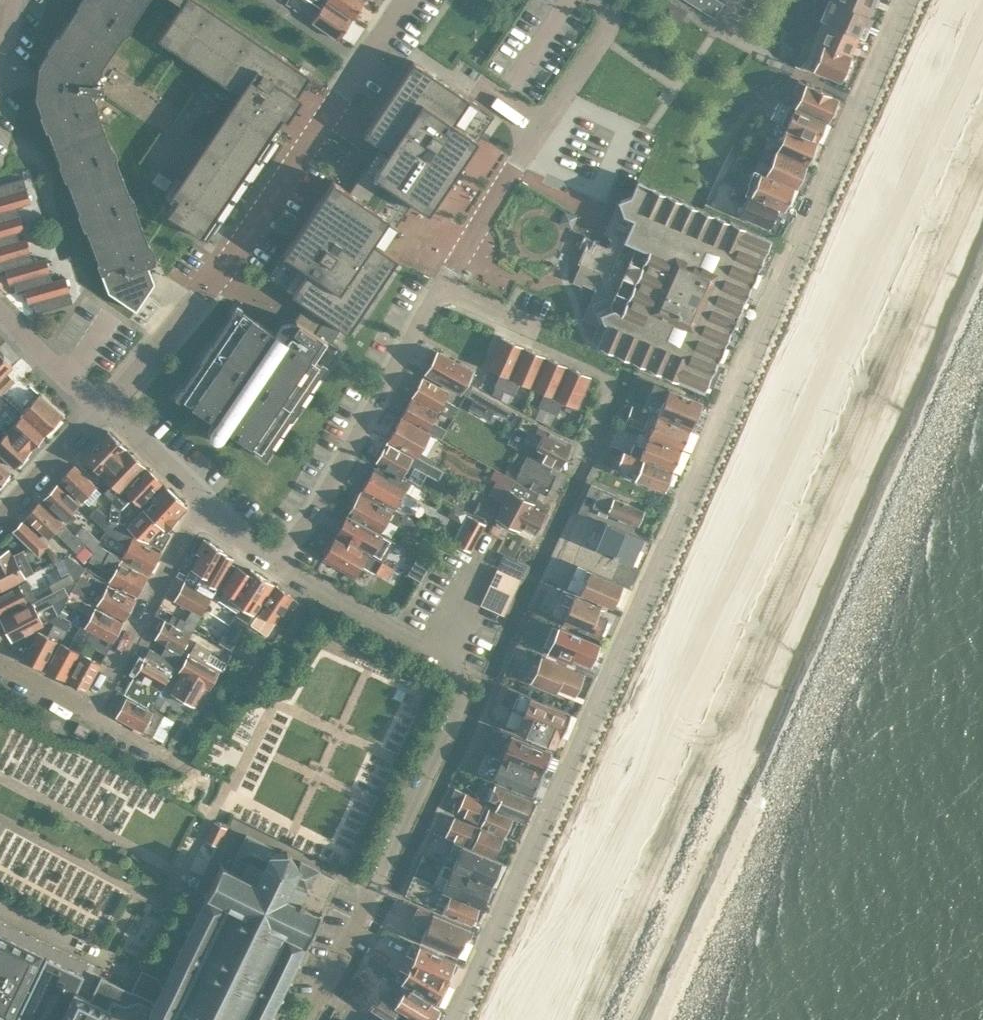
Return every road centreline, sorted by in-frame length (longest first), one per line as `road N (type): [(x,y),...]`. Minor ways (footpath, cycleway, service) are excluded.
road 1 (residential): [(898,0),(445,1019)]
road 2 (residential): [(102,401),(223,259),(359,57)]
road 3 (residential): [(276,559),(314,506),(437,280)]
road 4 (residential): [(276,559),(431,640),(473,559)]
road 5 (residential): [(88,709),(204,495)]
road 6 (residential): [(437,280),(539,123)]
road 7 (residential): [(0,507),(102,401)]
road 8 (residential): [(539,123),(603,22),(602,0)]
road 9 (residential): [(102,401),(204,495)]
road 10 (residential): [(0,308),(102,401)]

